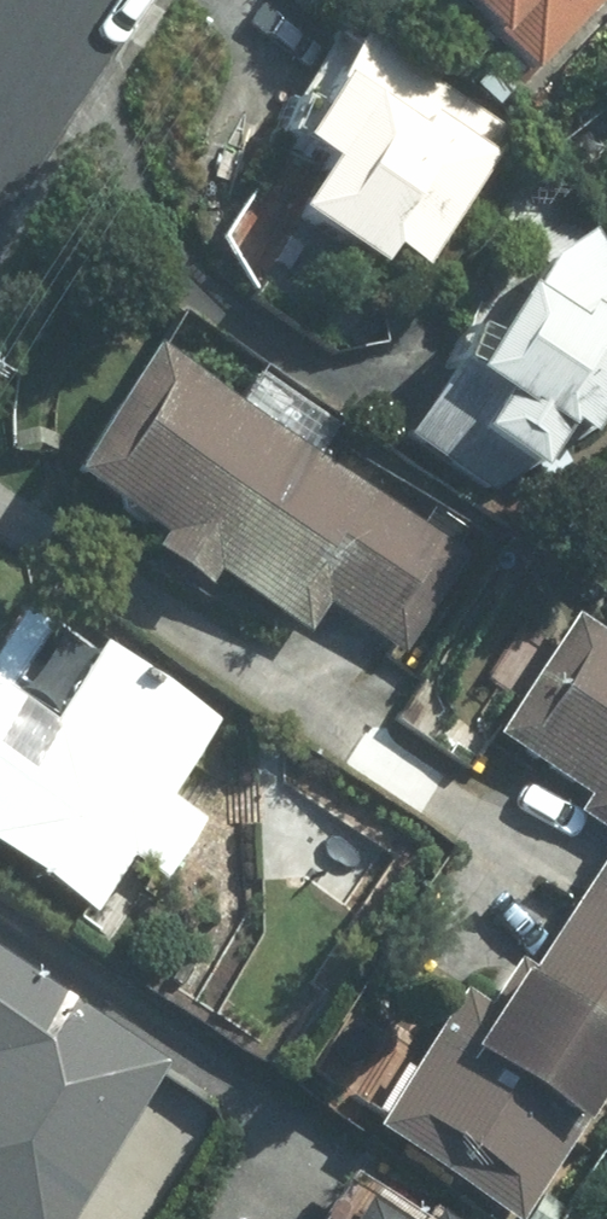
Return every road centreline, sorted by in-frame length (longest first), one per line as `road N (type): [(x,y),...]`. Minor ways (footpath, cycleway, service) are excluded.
road 1 (residential): [(70,0),(0,105)]

